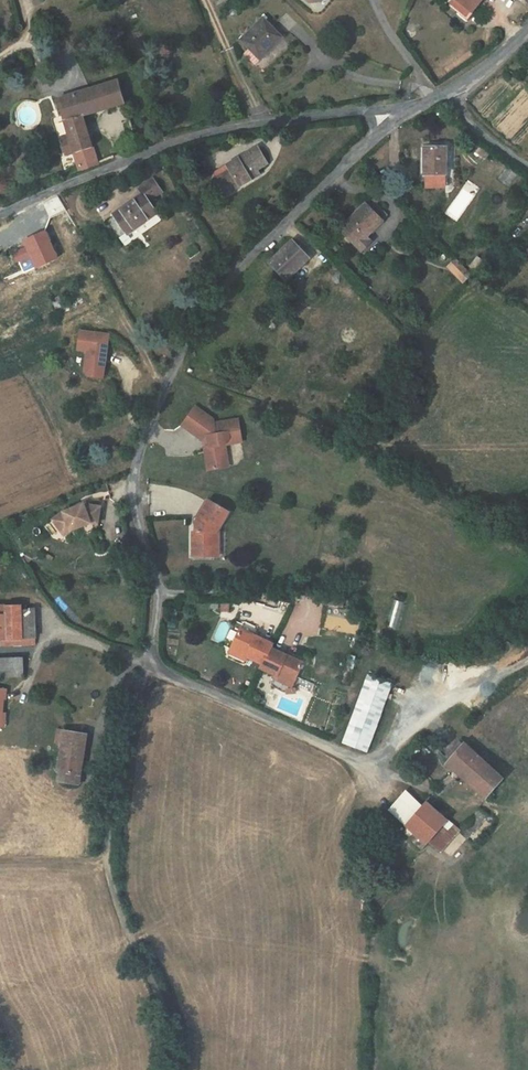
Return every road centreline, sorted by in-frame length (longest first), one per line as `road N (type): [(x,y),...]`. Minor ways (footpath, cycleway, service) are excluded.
road 1 (unclassified): [(171,1069),(176,1041),(109,875),(106,845),(158,596),(133,512),(132,466),(205,309),(408,109)]
road 2 (unclassified): [(0,216),(168,143),(227,128),(408,109)]
road 3 (unclassified): [(408,109),(492,63),(527,31)]

